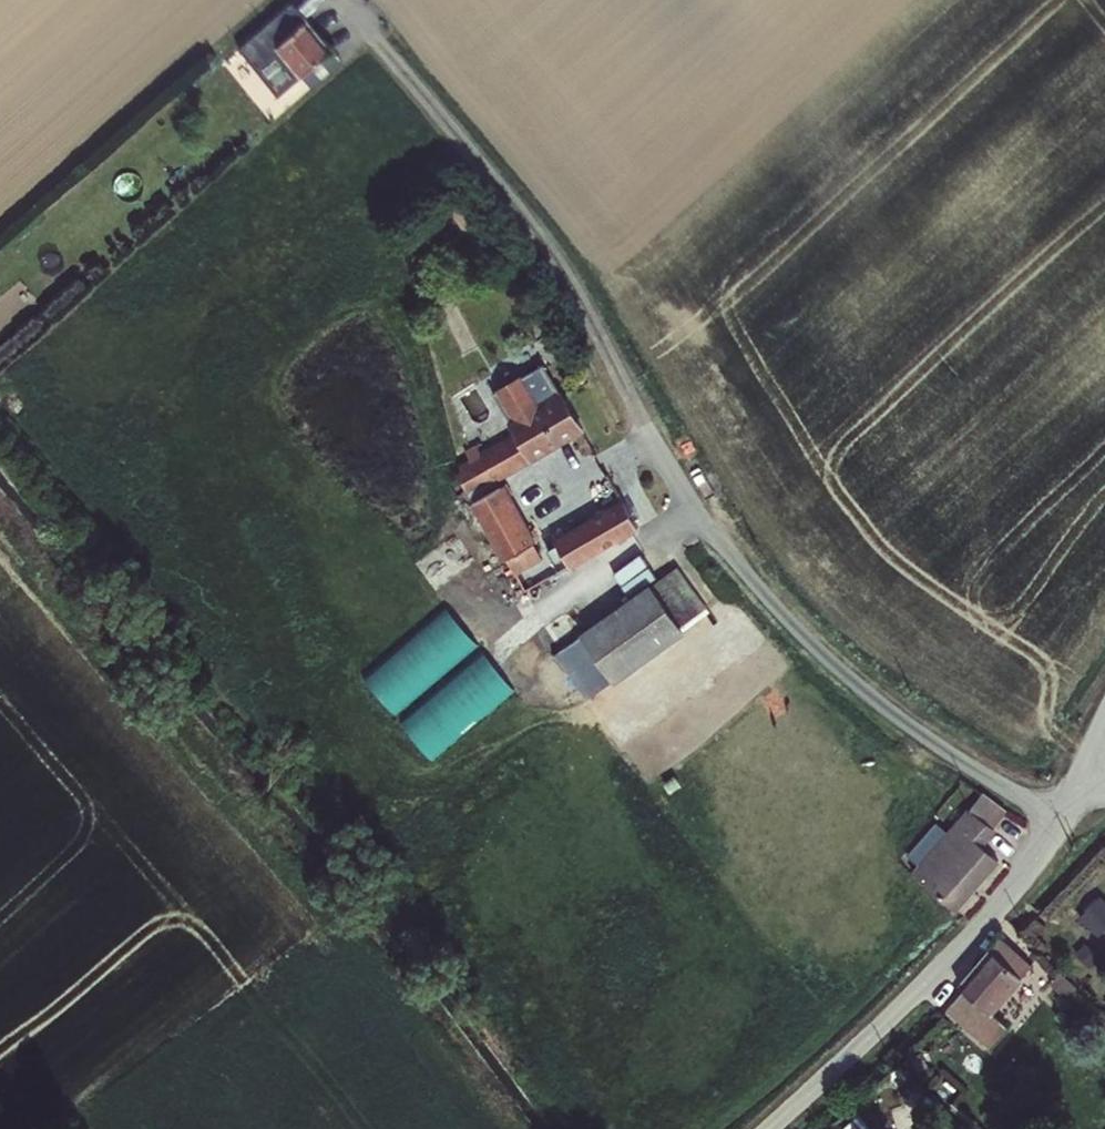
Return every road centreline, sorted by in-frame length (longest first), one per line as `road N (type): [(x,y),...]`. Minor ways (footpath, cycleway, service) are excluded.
road 1 (track): [(382,42),(556,260),(639,416),(765,596),(914,727),(1061,813)]
road 2 (unclassified): [(1104,717),(1061,813),(1003,897),(764,1128)]

